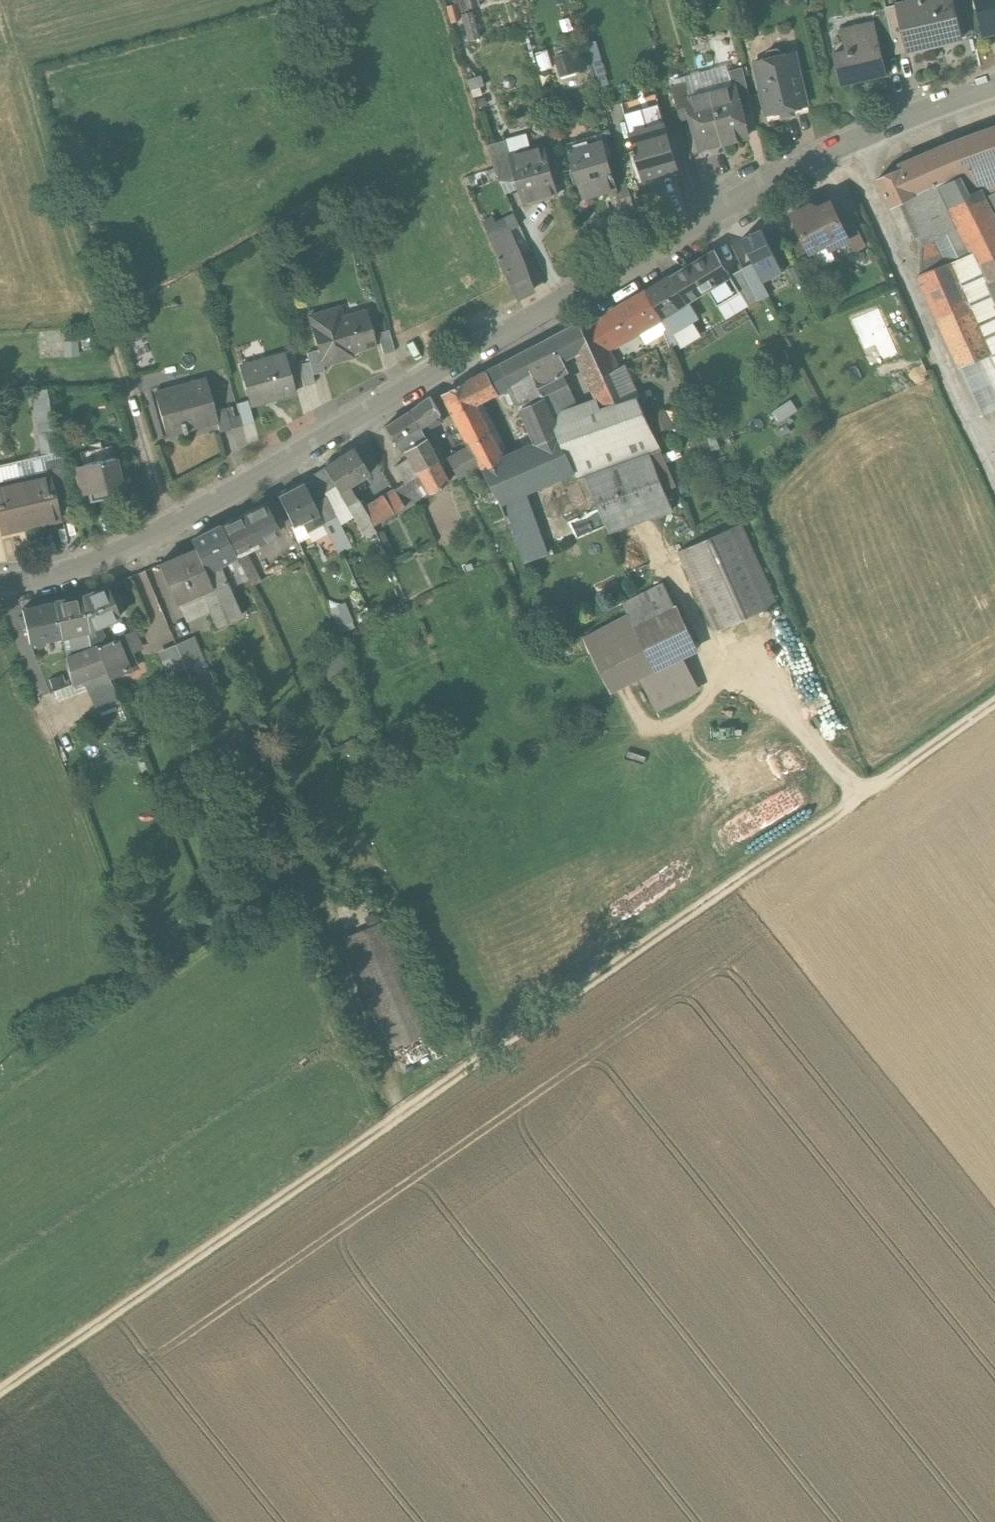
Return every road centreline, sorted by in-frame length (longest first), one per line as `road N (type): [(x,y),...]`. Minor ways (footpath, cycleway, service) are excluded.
road 1 (track): [(0,1390),(994,702)]
road 2 (residential): [(0,585),(68,572),(173,528),(847,142)]
road 3 (track): [(173,528),(20,65)]
road 4 (residential): [(994,476),(847,142)]
road 5 (residential): [(847,142),(994,88)]

